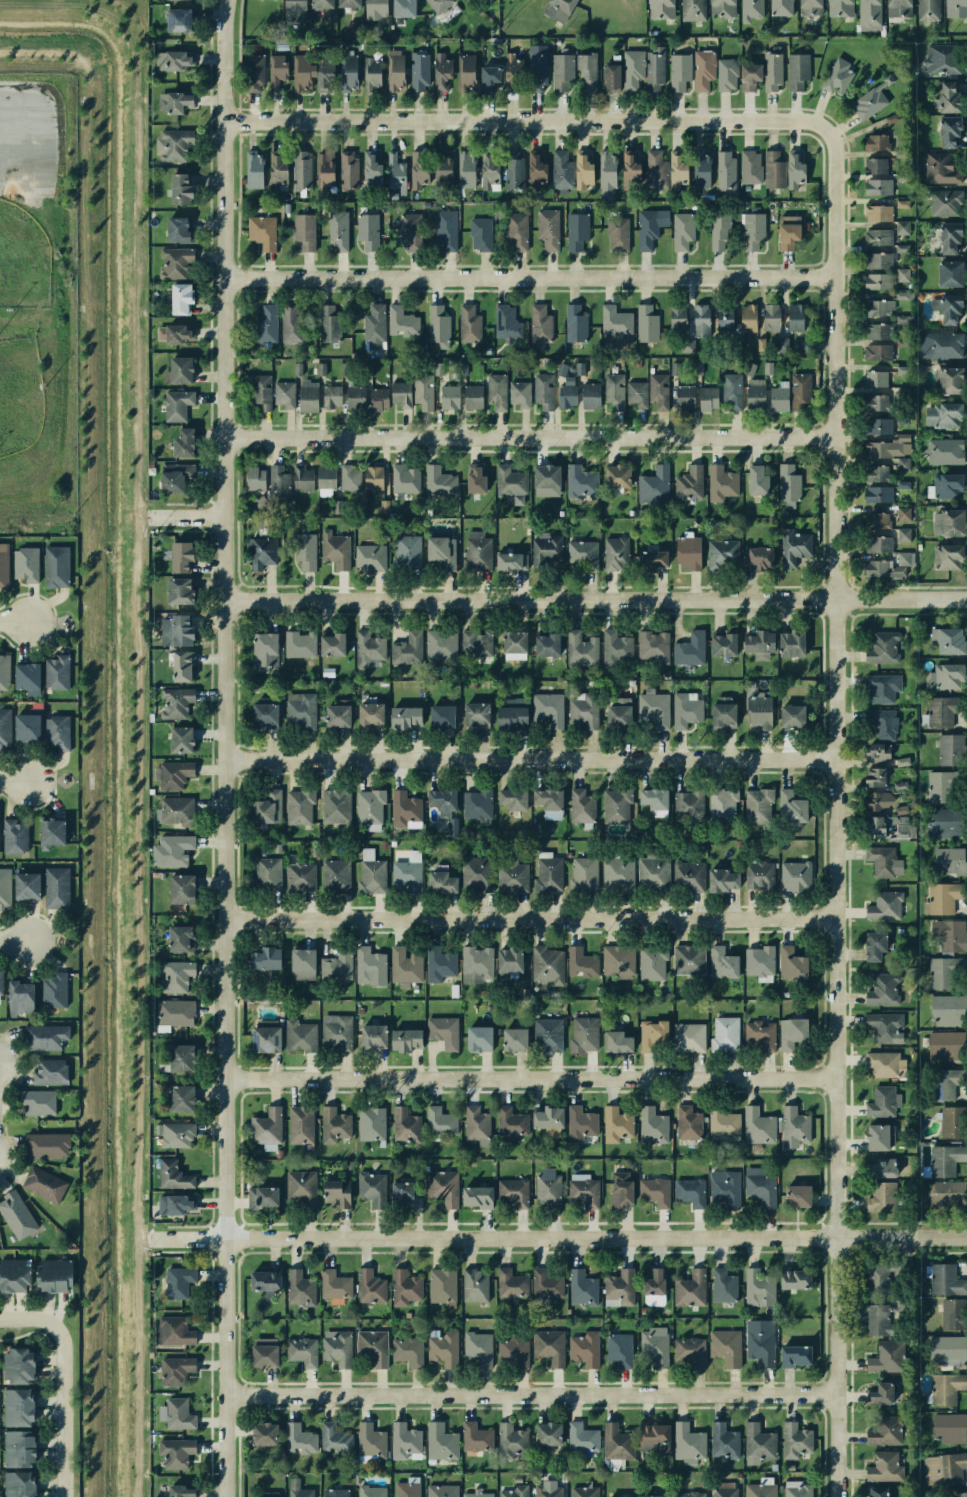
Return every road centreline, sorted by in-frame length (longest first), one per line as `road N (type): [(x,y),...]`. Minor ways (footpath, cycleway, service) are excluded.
road 1 (residential): [(839,1496),(837,127)]
road 2 (residential): [(231,1496),(224,1398),(224,602)]
road 3 (residential): [(154,1240),(966,1238)]
road 4 (residential): [(224,602),(966,599)]
road 5 (residential): [(224,1398),(842,1396)]
road 6 (residential): [(223,1081),(841,1079)]
road 7 (residential): [(223,281),(839,276)]
road 8 (residential): [(224,439),(840,437)]
road 9 (residential): [(224,920),(840,919)]
road 10 (residential): [(226,761),(841,758)]
road 11 (residential): [(223,123),(837,127)]
road 12 (residential): [(223,518),(225,4)]
road 13 (residential): [(0,1318),(49,1319),(61,1328),(65,1496)]

